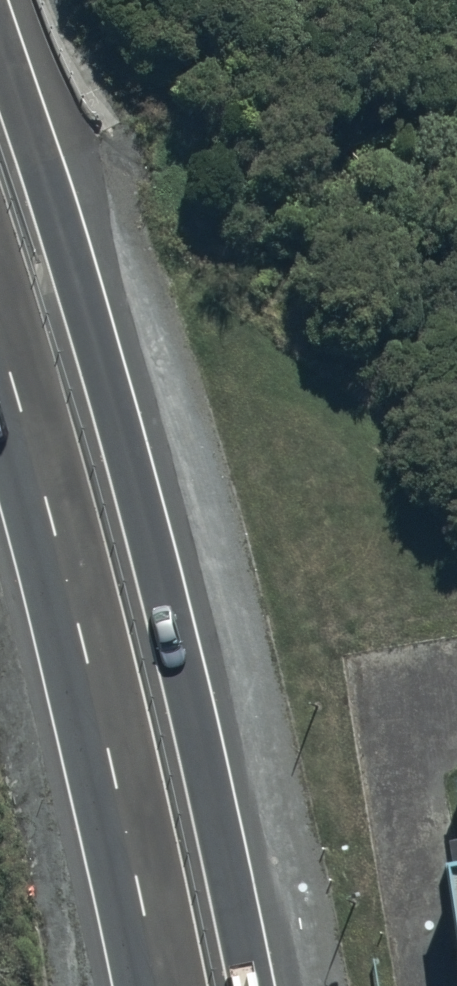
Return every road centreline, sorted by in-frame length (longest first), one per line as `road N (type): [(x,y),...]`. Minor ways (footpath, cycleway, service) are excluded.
road 1 (trunk): [(0,57),(50,207),(156,588),(243,985)]
road 2 (trunk): [(157,985),(102,719),(0,340)]

